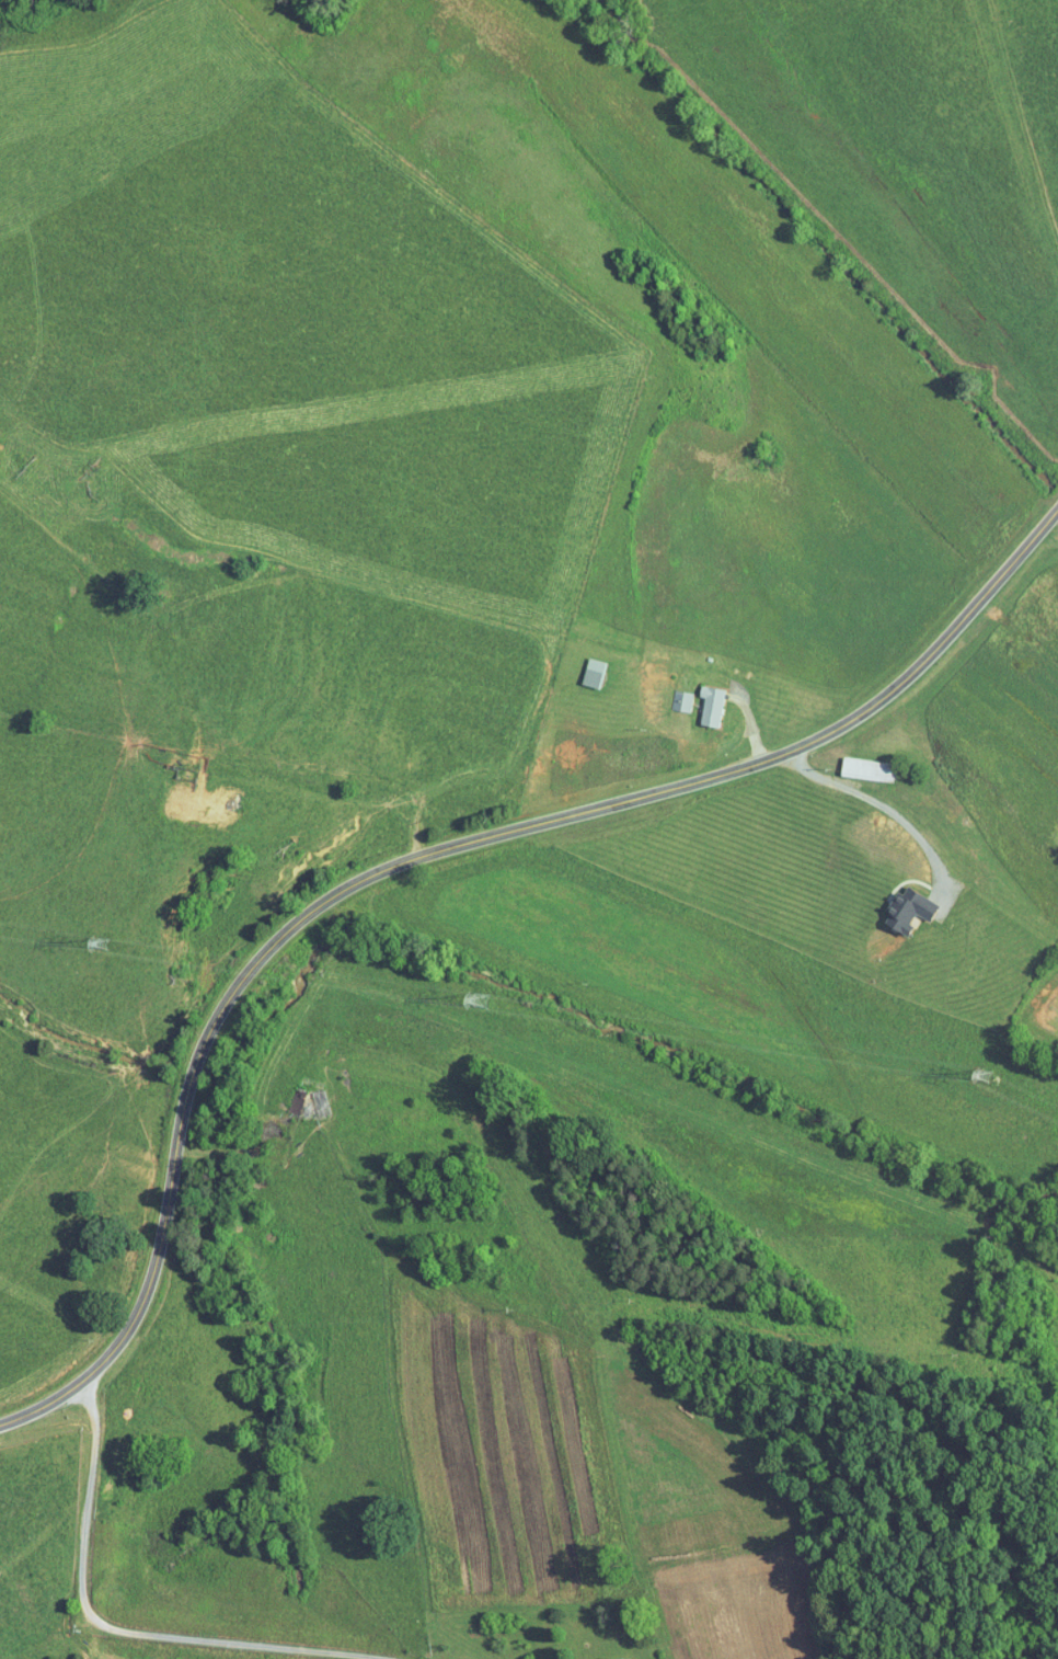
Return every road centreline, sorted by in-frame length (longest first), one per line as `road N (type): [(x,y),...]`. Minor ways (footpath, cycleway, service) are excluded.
road 1 (residential): [(0,1423),(47,1407),(114,1350),(135,1317),(204,1043),(226,995),(301,913),(414,856),(764,762),(846,721),(898,680),(1057,506)]

